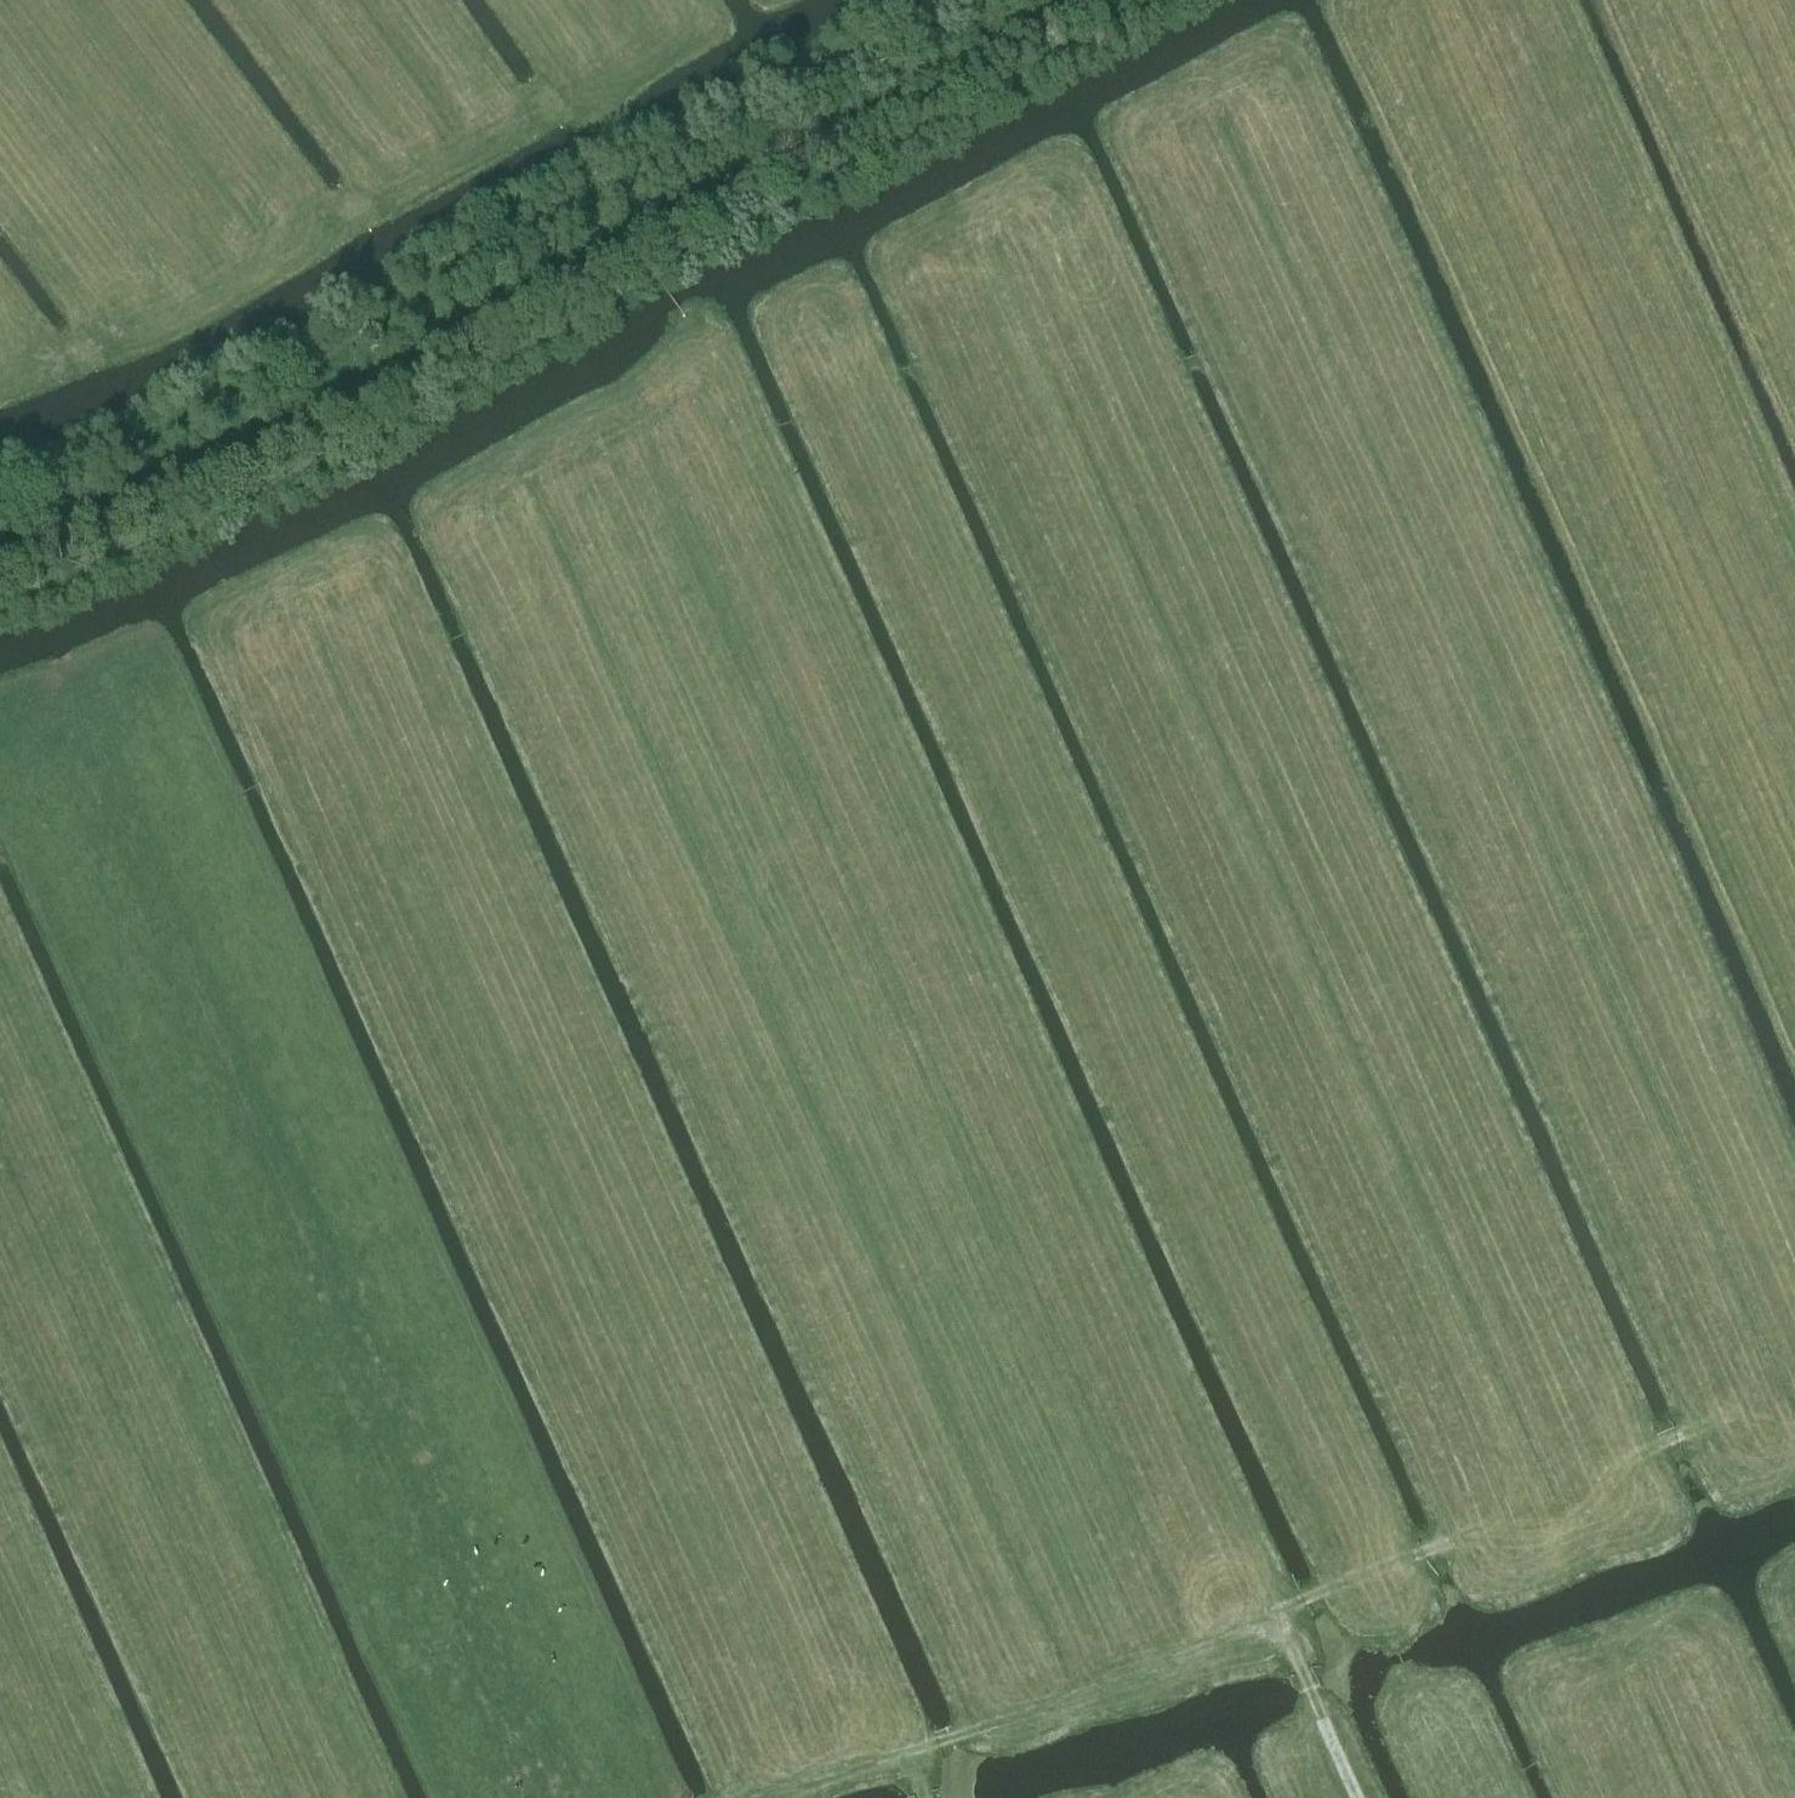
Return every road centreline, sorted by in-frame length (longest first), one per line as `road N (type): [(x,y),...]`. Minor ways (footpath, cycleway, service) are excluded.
road 1 (track): [(1104,1693),(1240,1638),(1281,1630),(1298,1607),(1457,1543)]
road 2 (track): [(1246,1553),(1357,1797)]

